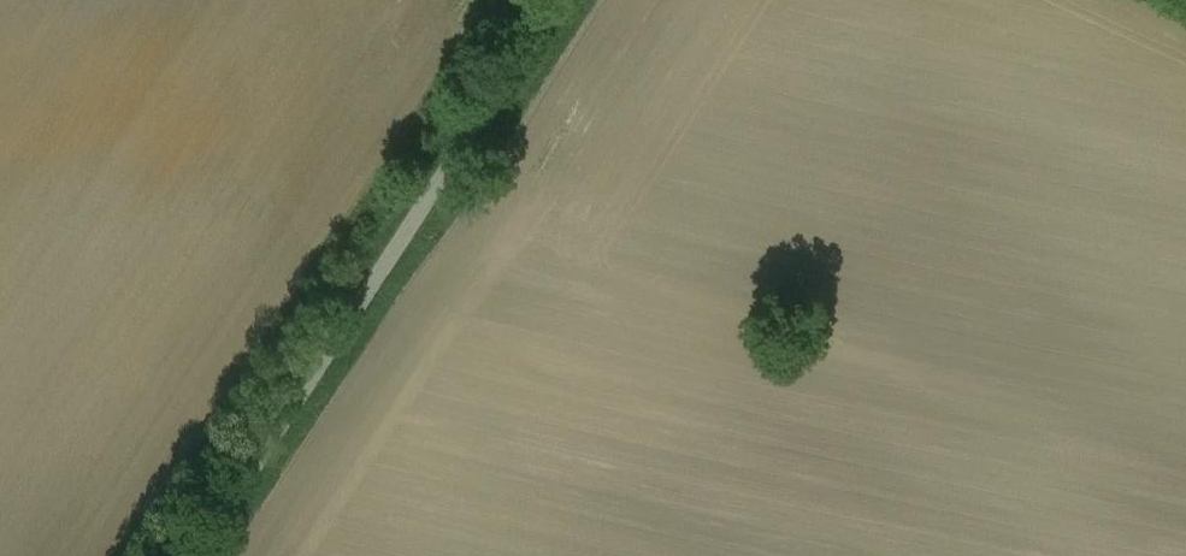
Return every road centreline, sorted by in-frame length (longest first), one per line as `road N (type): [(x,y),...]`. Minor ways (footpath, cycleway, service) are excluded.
road 1 (unclassified): [(562,0),(198,555)]

